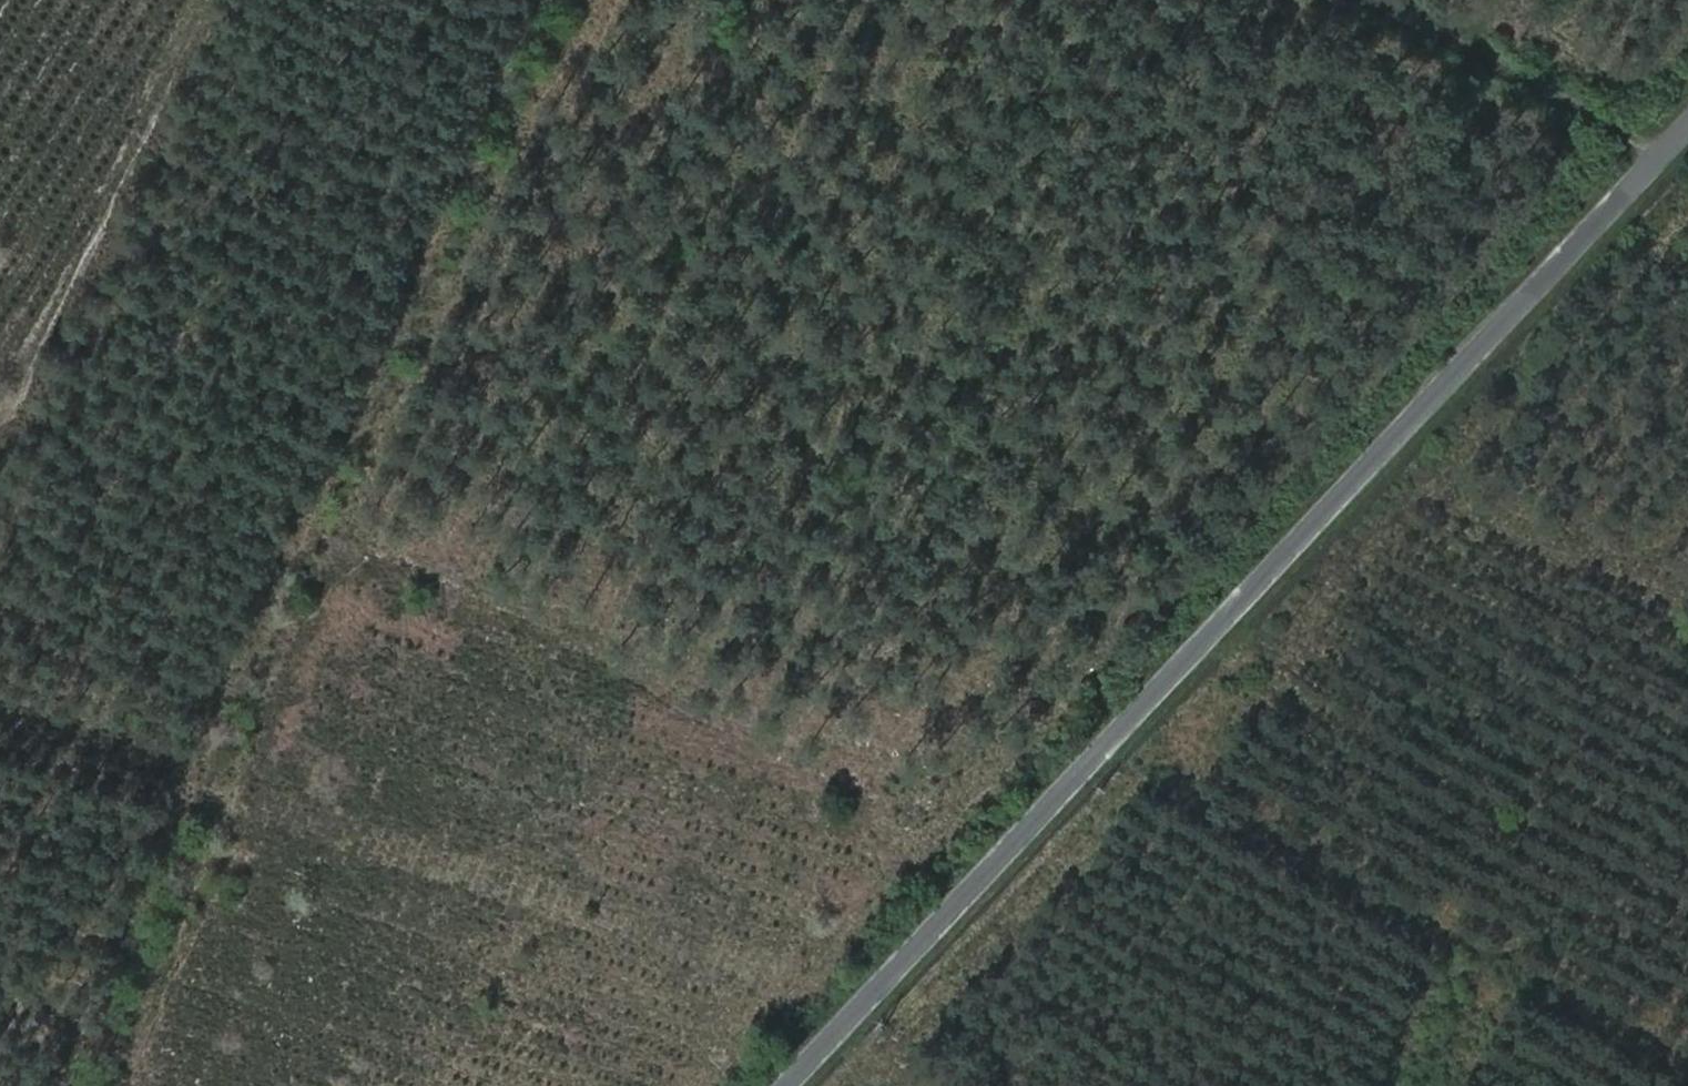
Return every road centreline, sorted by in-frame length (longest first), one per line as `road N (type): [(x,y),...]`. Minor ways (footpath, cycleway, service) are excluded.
road 1 (tertiary): [(785,1085),(1687,126)]
road 2 (track): [(1368,0),(1661,154)]

